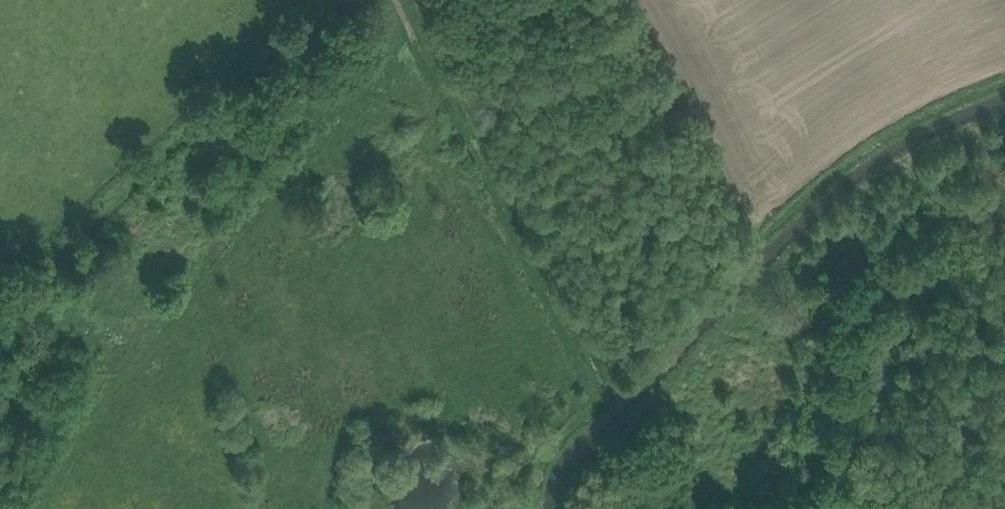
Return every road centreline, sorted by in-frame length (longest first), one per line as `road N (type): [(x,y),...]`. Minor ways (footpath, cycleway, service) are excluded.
road 1 (track): [(0,311),(354,0)]

